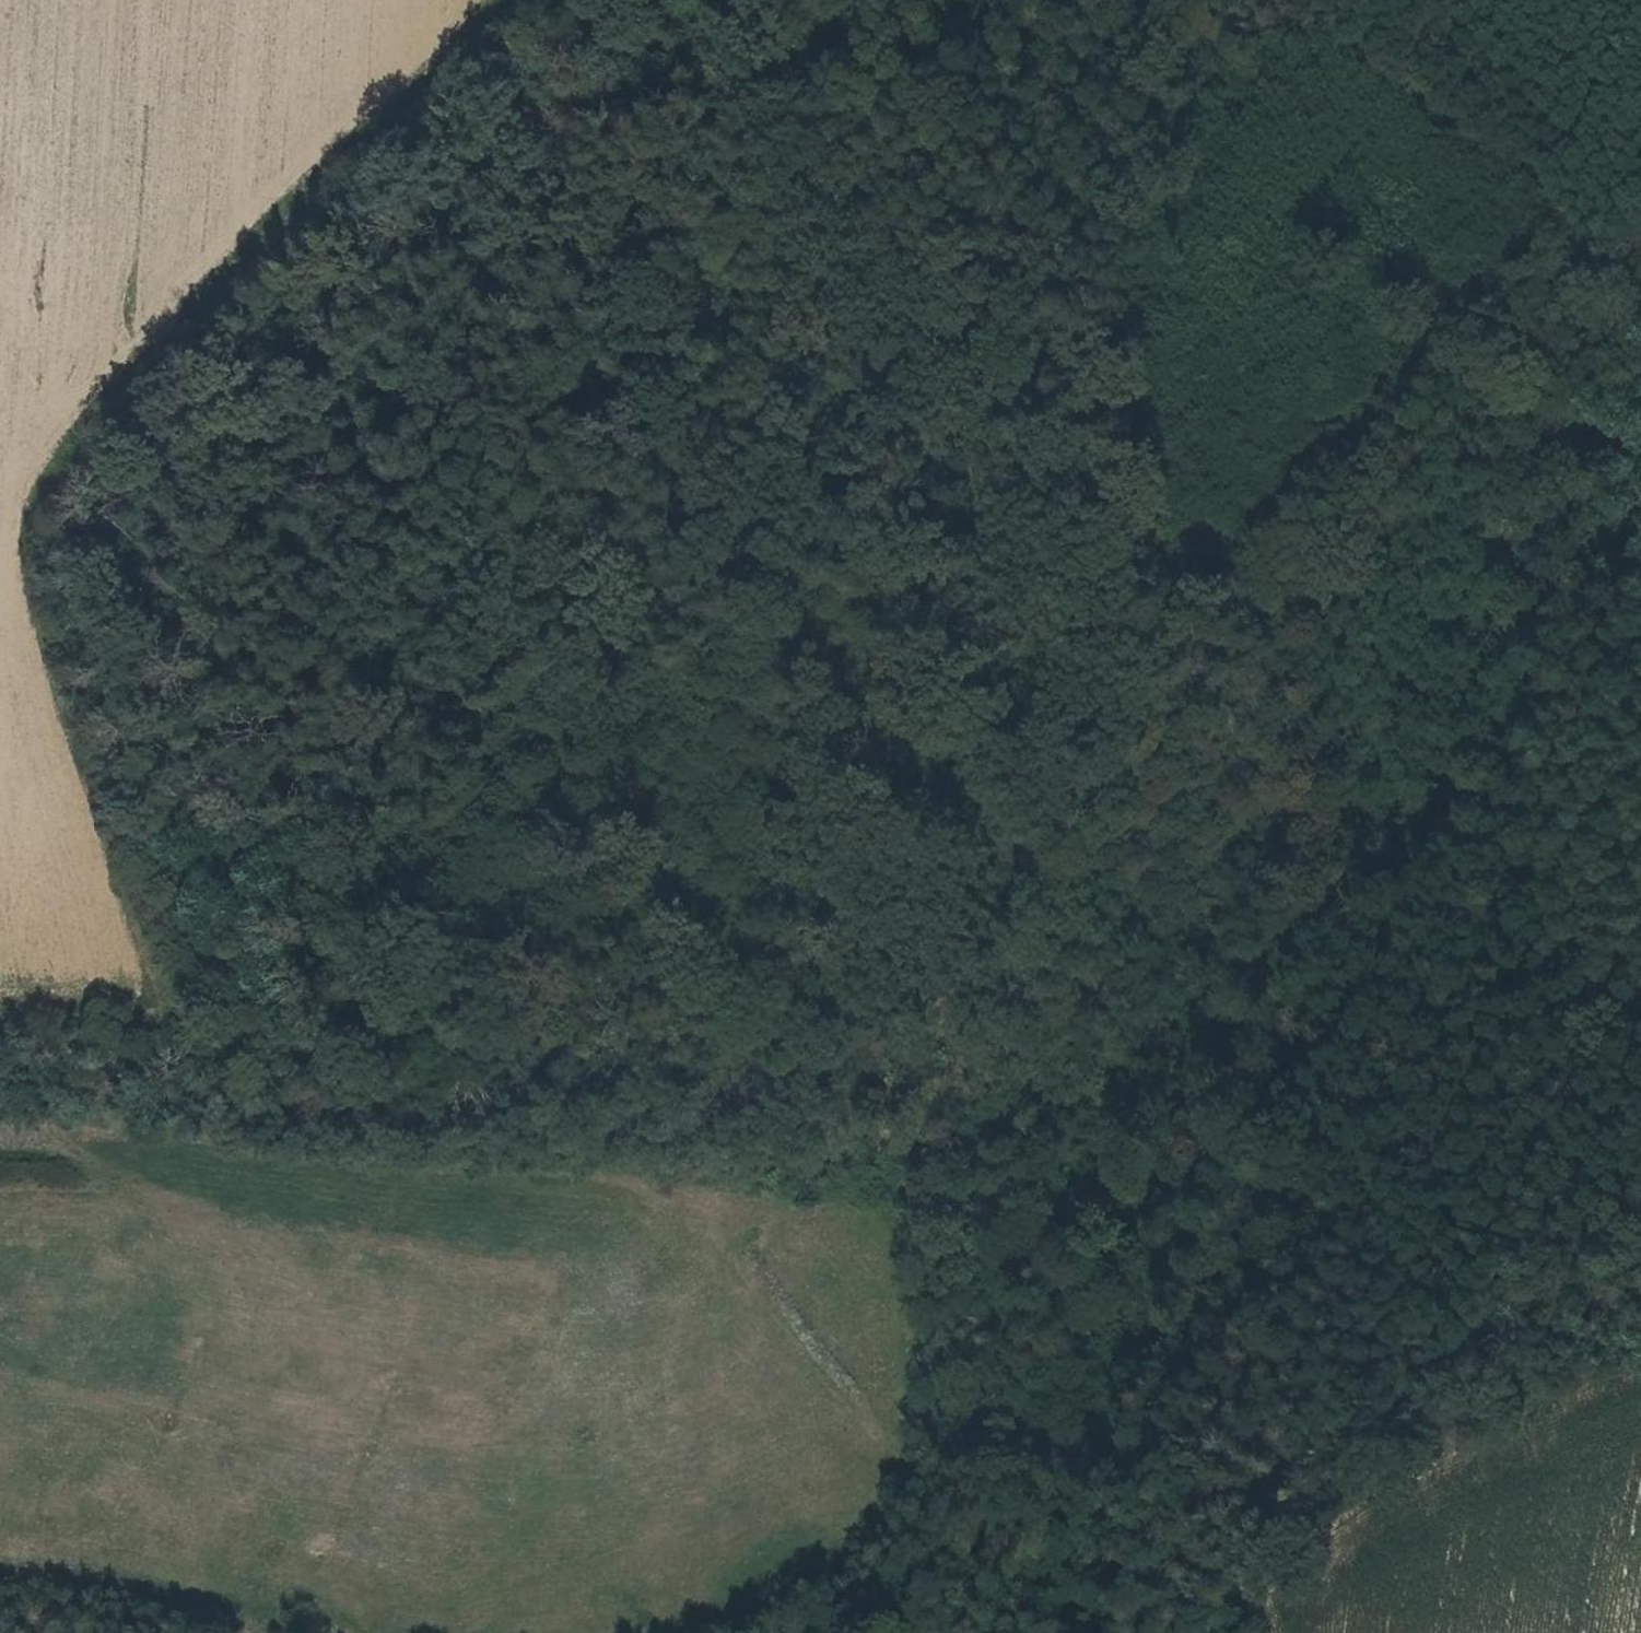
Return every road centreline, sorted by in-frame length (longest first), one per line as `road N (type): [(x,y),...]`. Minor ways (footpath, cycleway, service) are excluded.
road 1 (track): [(1640,645),(1509,732),(1359,804),(1283,873),(1201,1056),(1163,1165),(1074,1265),(950,1300)]
road 2 (track): [(0,1129),(580,1172)]

